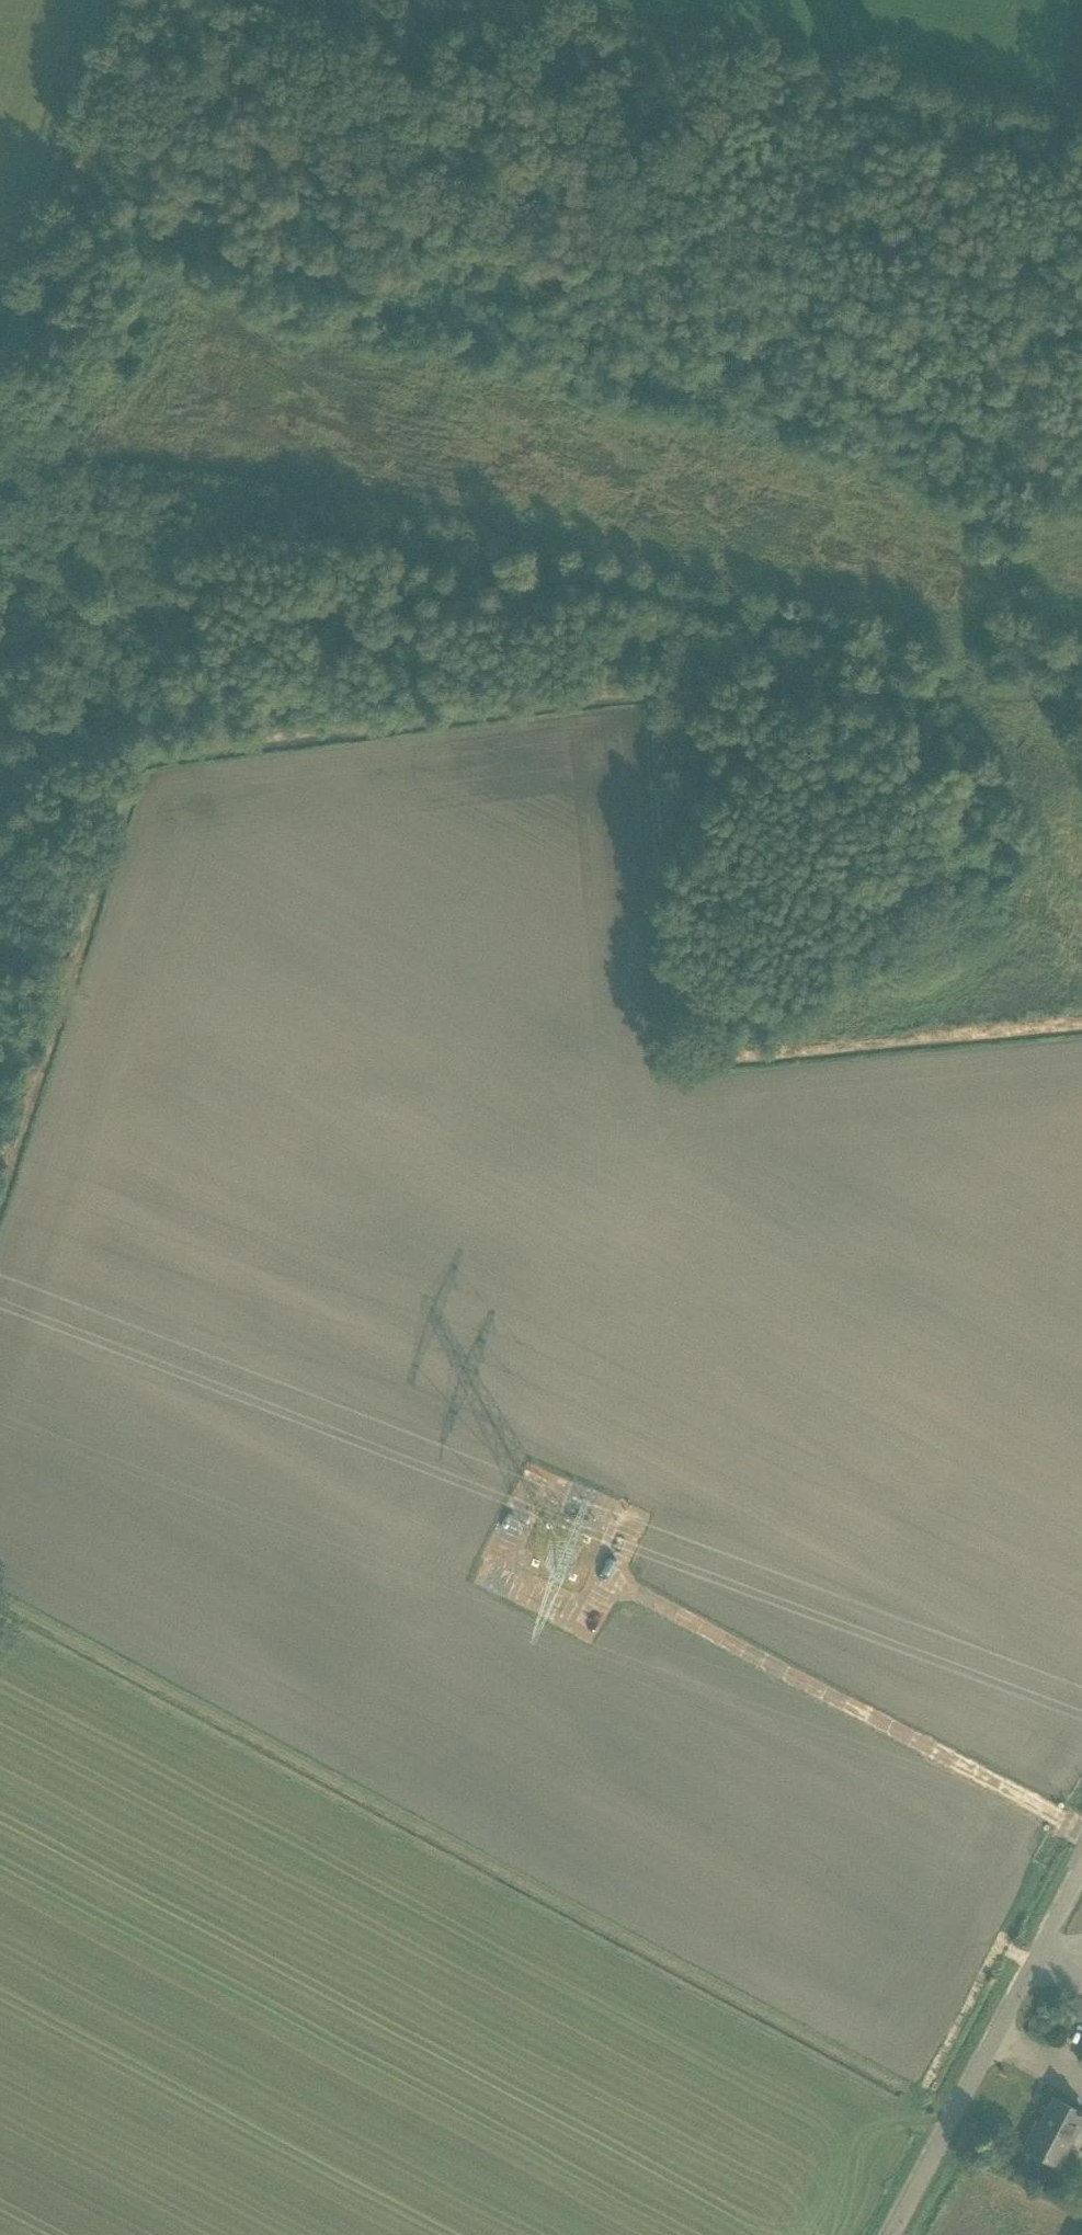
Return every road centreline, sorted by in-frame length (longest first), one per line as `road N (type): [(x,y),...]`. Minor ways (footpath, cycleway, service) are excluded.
road 1 (unclassified): [(892,2234),(1081,1878)]

